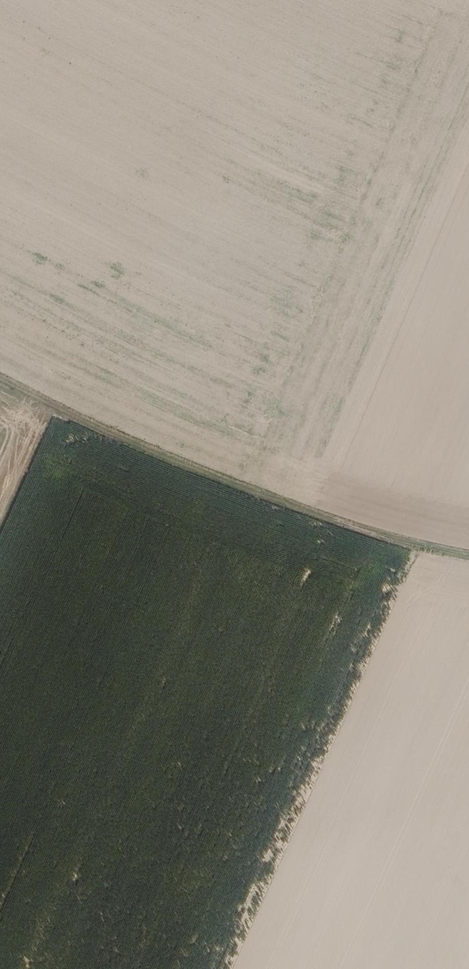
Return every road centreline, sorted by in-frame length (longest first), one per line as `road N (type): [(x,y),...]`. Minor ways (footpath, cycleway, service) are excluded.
road 1 (track): [(468,556),(275,500),(123,441),(0,375)]

